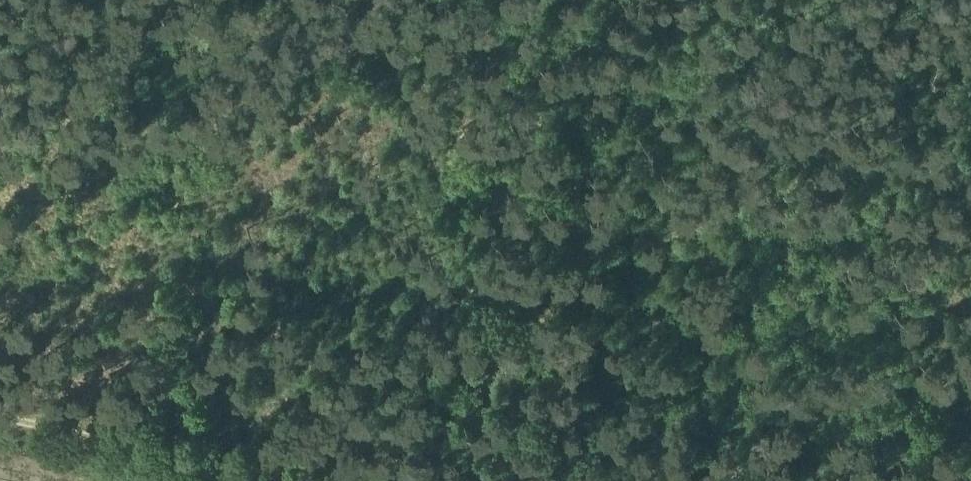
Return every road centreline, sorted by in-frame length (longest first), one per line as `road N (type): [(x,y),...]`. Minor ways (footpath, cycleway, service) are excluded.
road 1 (track): [(373,0),(575,480)]
road 2 (track): [(0,413),(369,480)]

